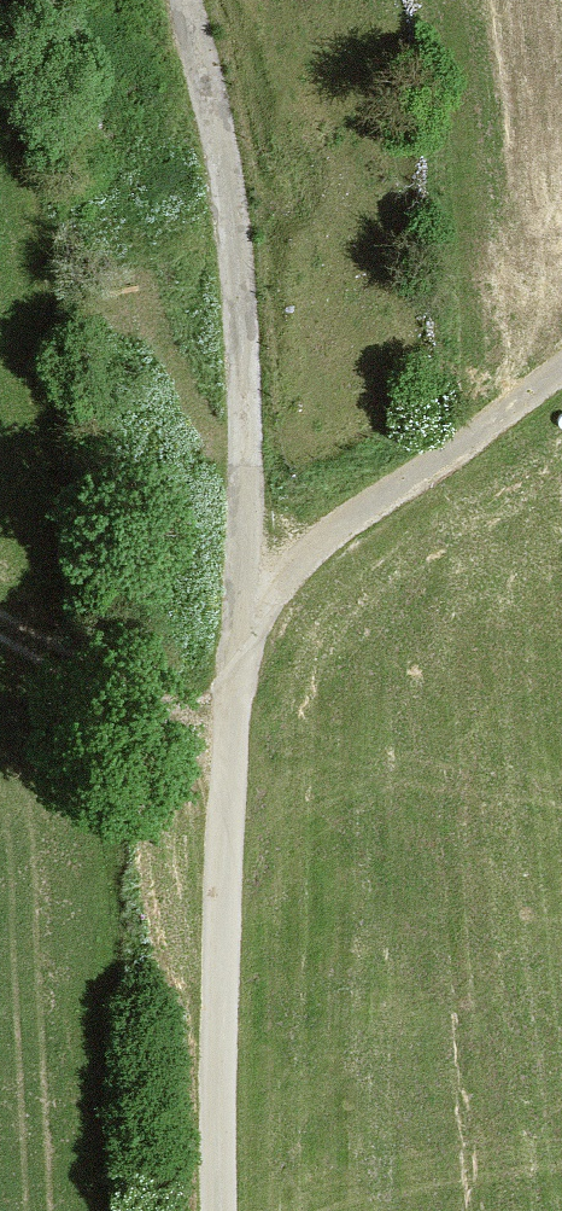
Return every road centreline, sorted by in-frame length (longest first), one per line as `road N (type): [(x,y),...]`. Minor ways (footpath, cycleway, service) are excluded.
road 1 (track): [(181,0),(240,183),(226,625),(561,362)]
road 2 (residential): [(226,625),(211,1210)]
road 3 (track): [(0,622),(223,740)]

